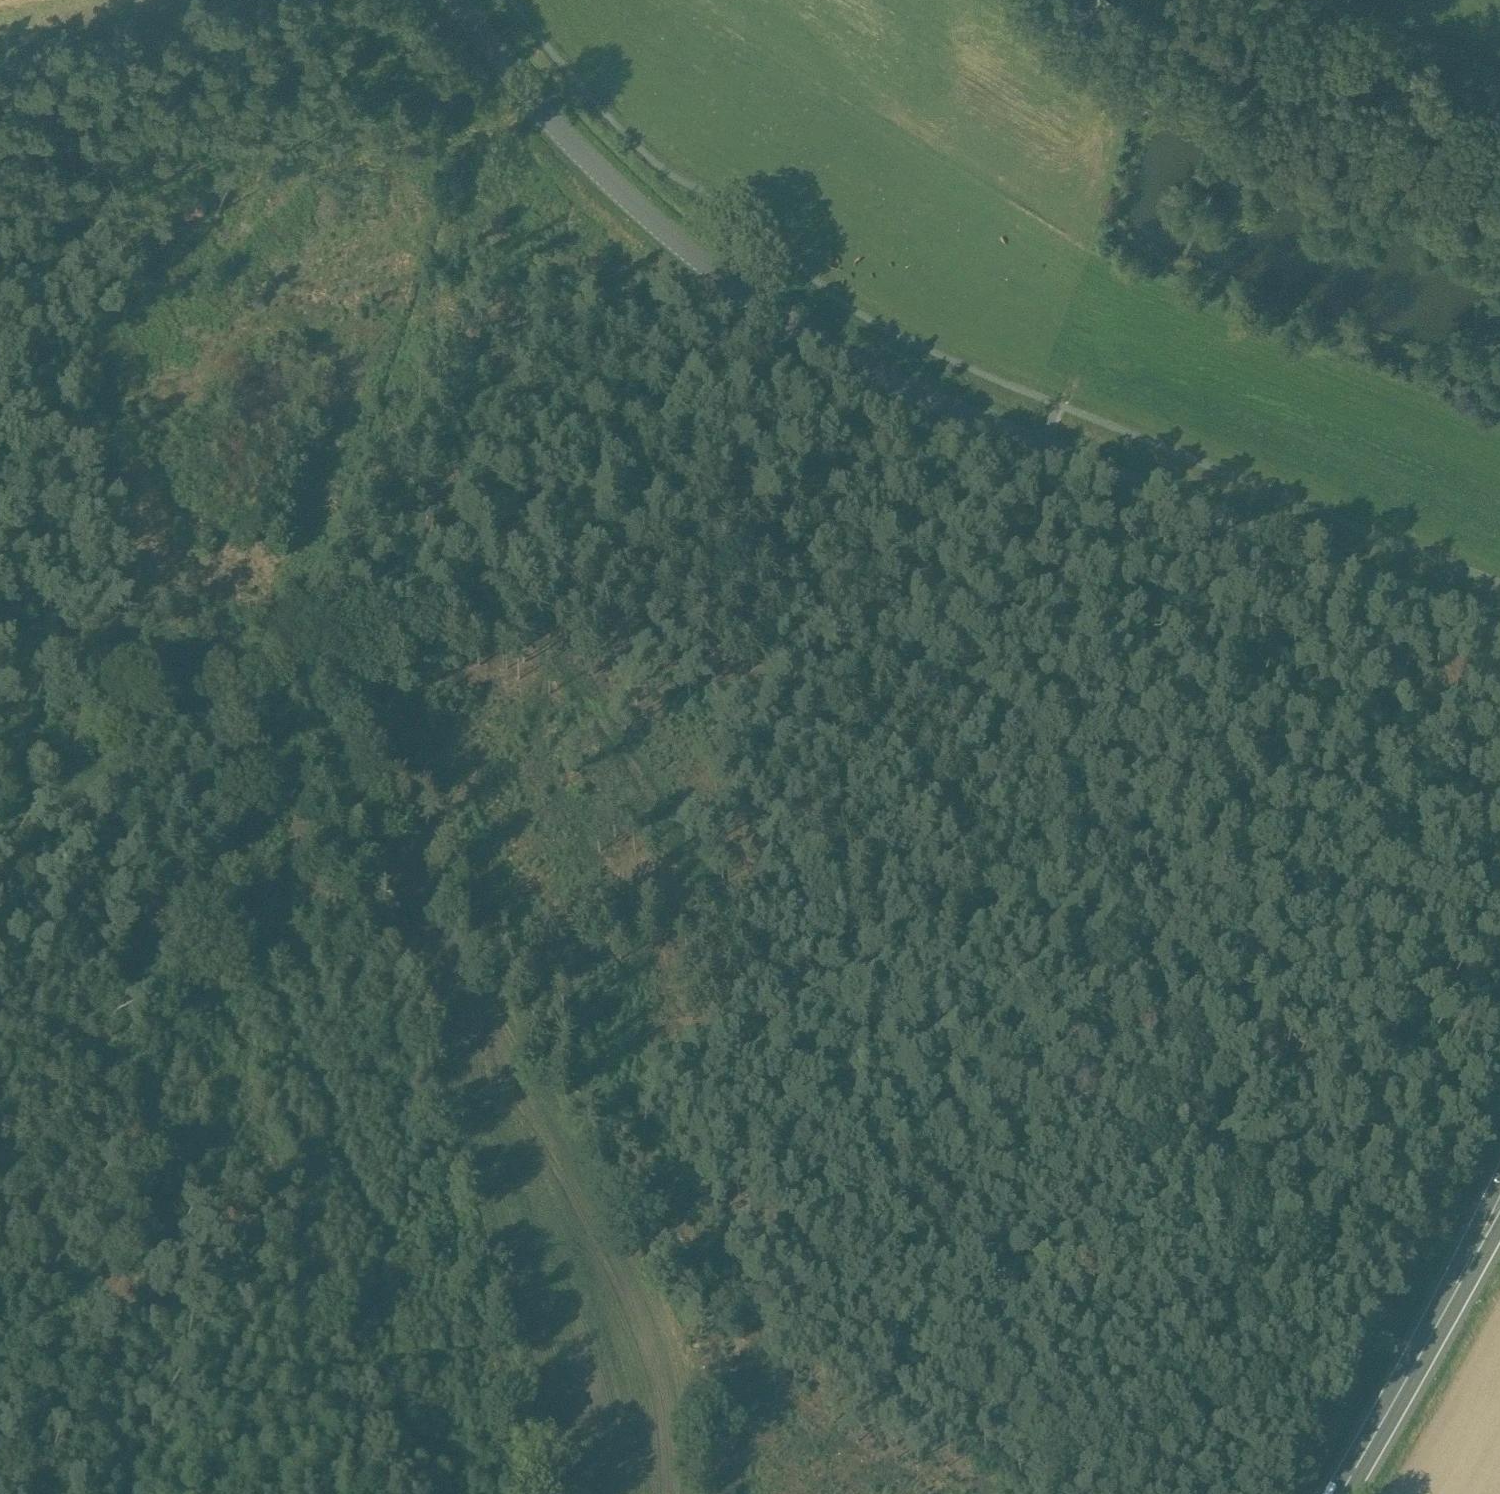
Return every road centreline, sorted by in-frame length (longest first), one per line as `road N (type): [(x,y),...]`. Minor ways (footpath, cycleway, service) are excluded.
road 1 (tertiary): [(1499,635),(970,420),(834,348),(616,188),(457,0)]
road 2 (track): [(0,817),(93,774),(111,708),(145,687),(307,629),(939,451),(970,420)]
road 3 (track): [(527,92),(413,156),(280,169),(0,229)]
road 4 (secondary): [(1499,1208),(1344,1493)]

